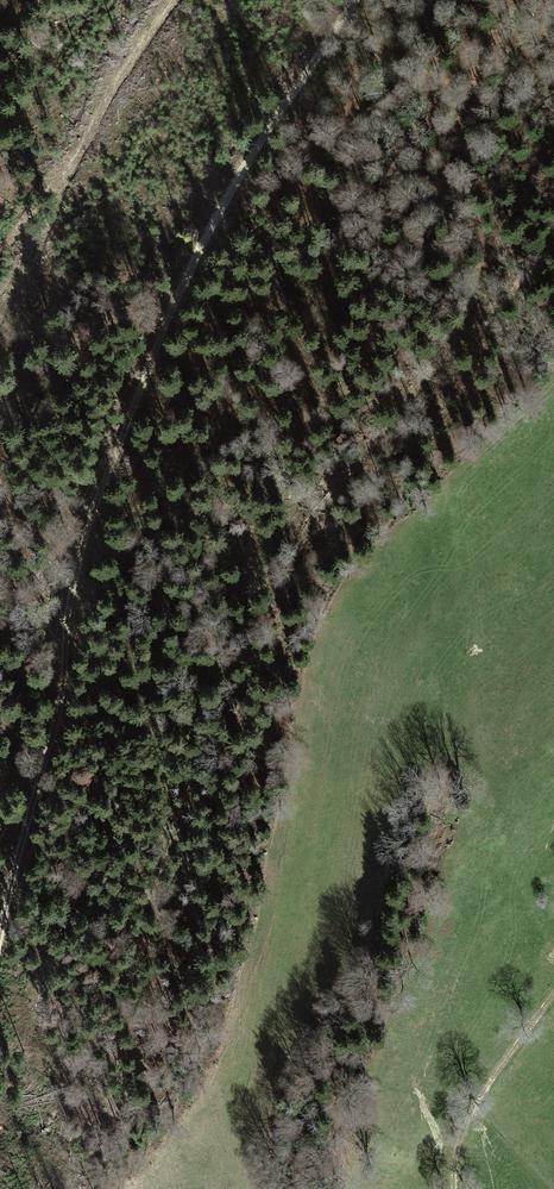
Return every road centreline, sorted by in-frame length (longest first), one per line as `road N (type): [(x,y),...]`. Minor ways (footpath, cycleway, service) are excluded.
road 1 (track): [(0,997),(101,496),(163,333),(258,146),(359,0)]
road 2 (track): [(0,257),(74,177),(111,101),(182,0)]
road 3 (track): [(553,994),(472,1109),(455,1188)]

